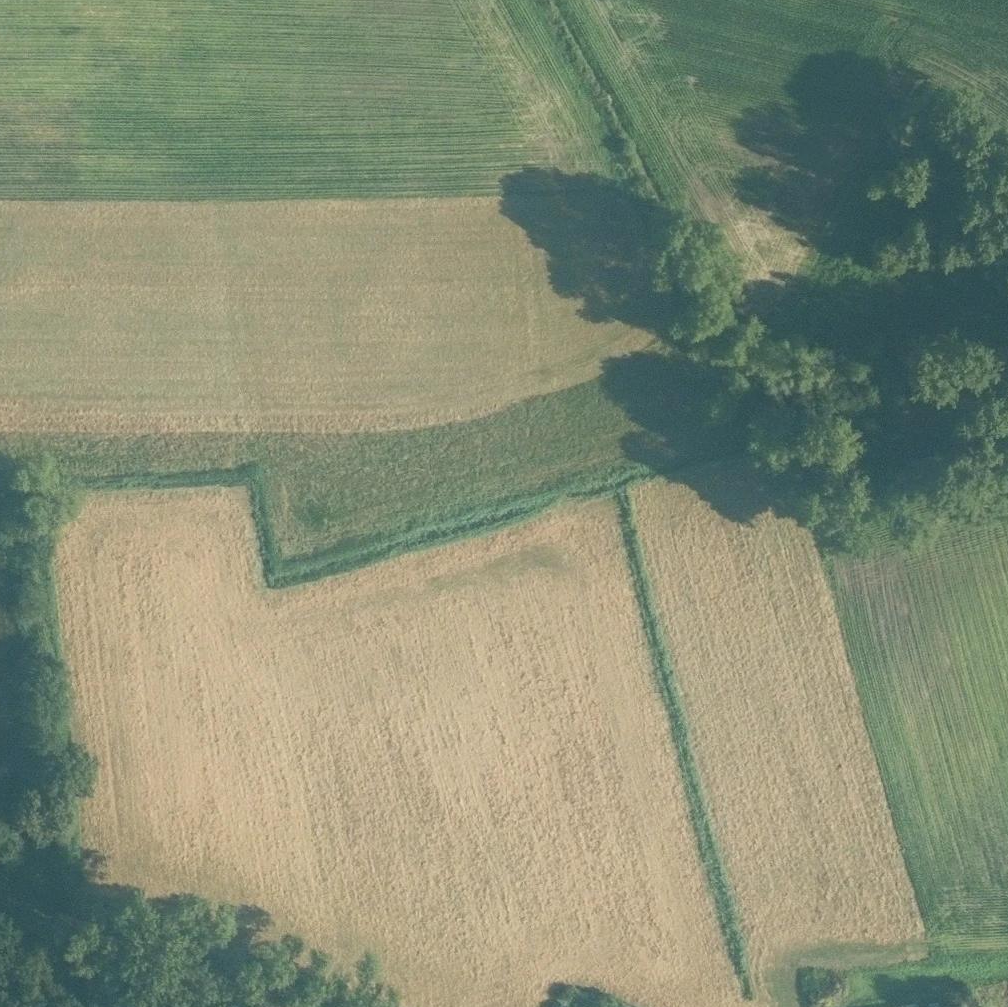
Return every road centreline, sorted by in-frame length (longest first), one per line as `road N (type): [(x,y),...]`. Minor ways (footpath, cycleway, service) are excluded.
road 1 (track): [(301,1006),(0,887)]

